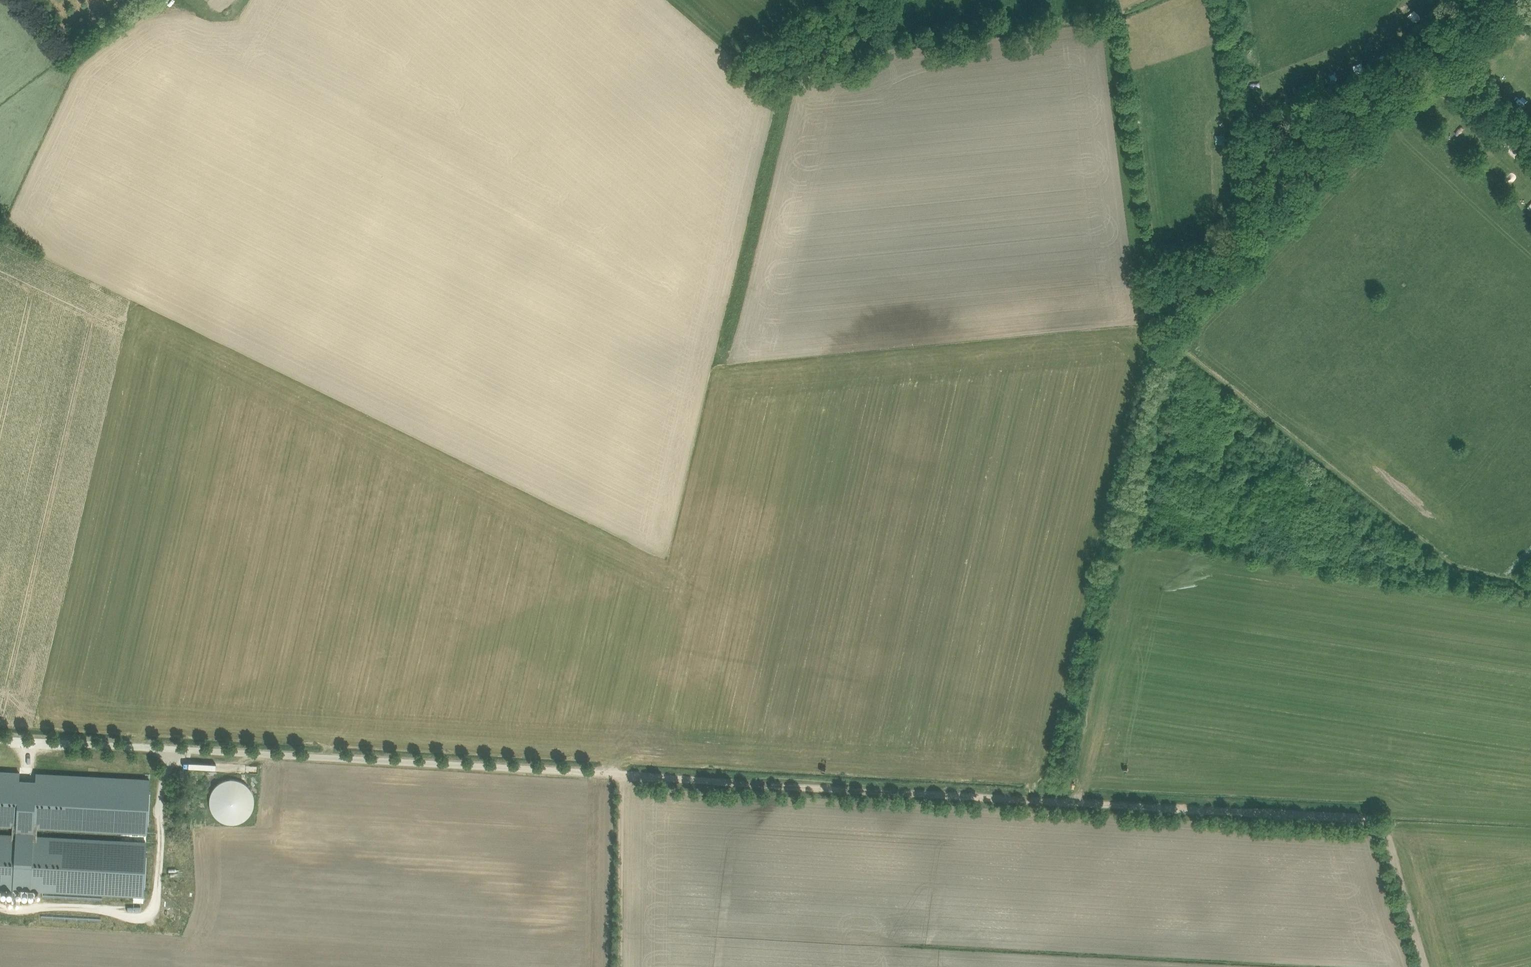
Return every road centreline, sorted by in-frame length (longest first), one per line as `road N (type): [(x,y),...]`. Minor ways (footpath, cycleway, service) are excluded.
road 1 (unclassified): [(623,775),(0,739)]
road 2 (track): [(1046,799),(623,775),(620,966)]
road 3 (track): [(1046,799),(1372,823),(1389,841),(1427,966)]

